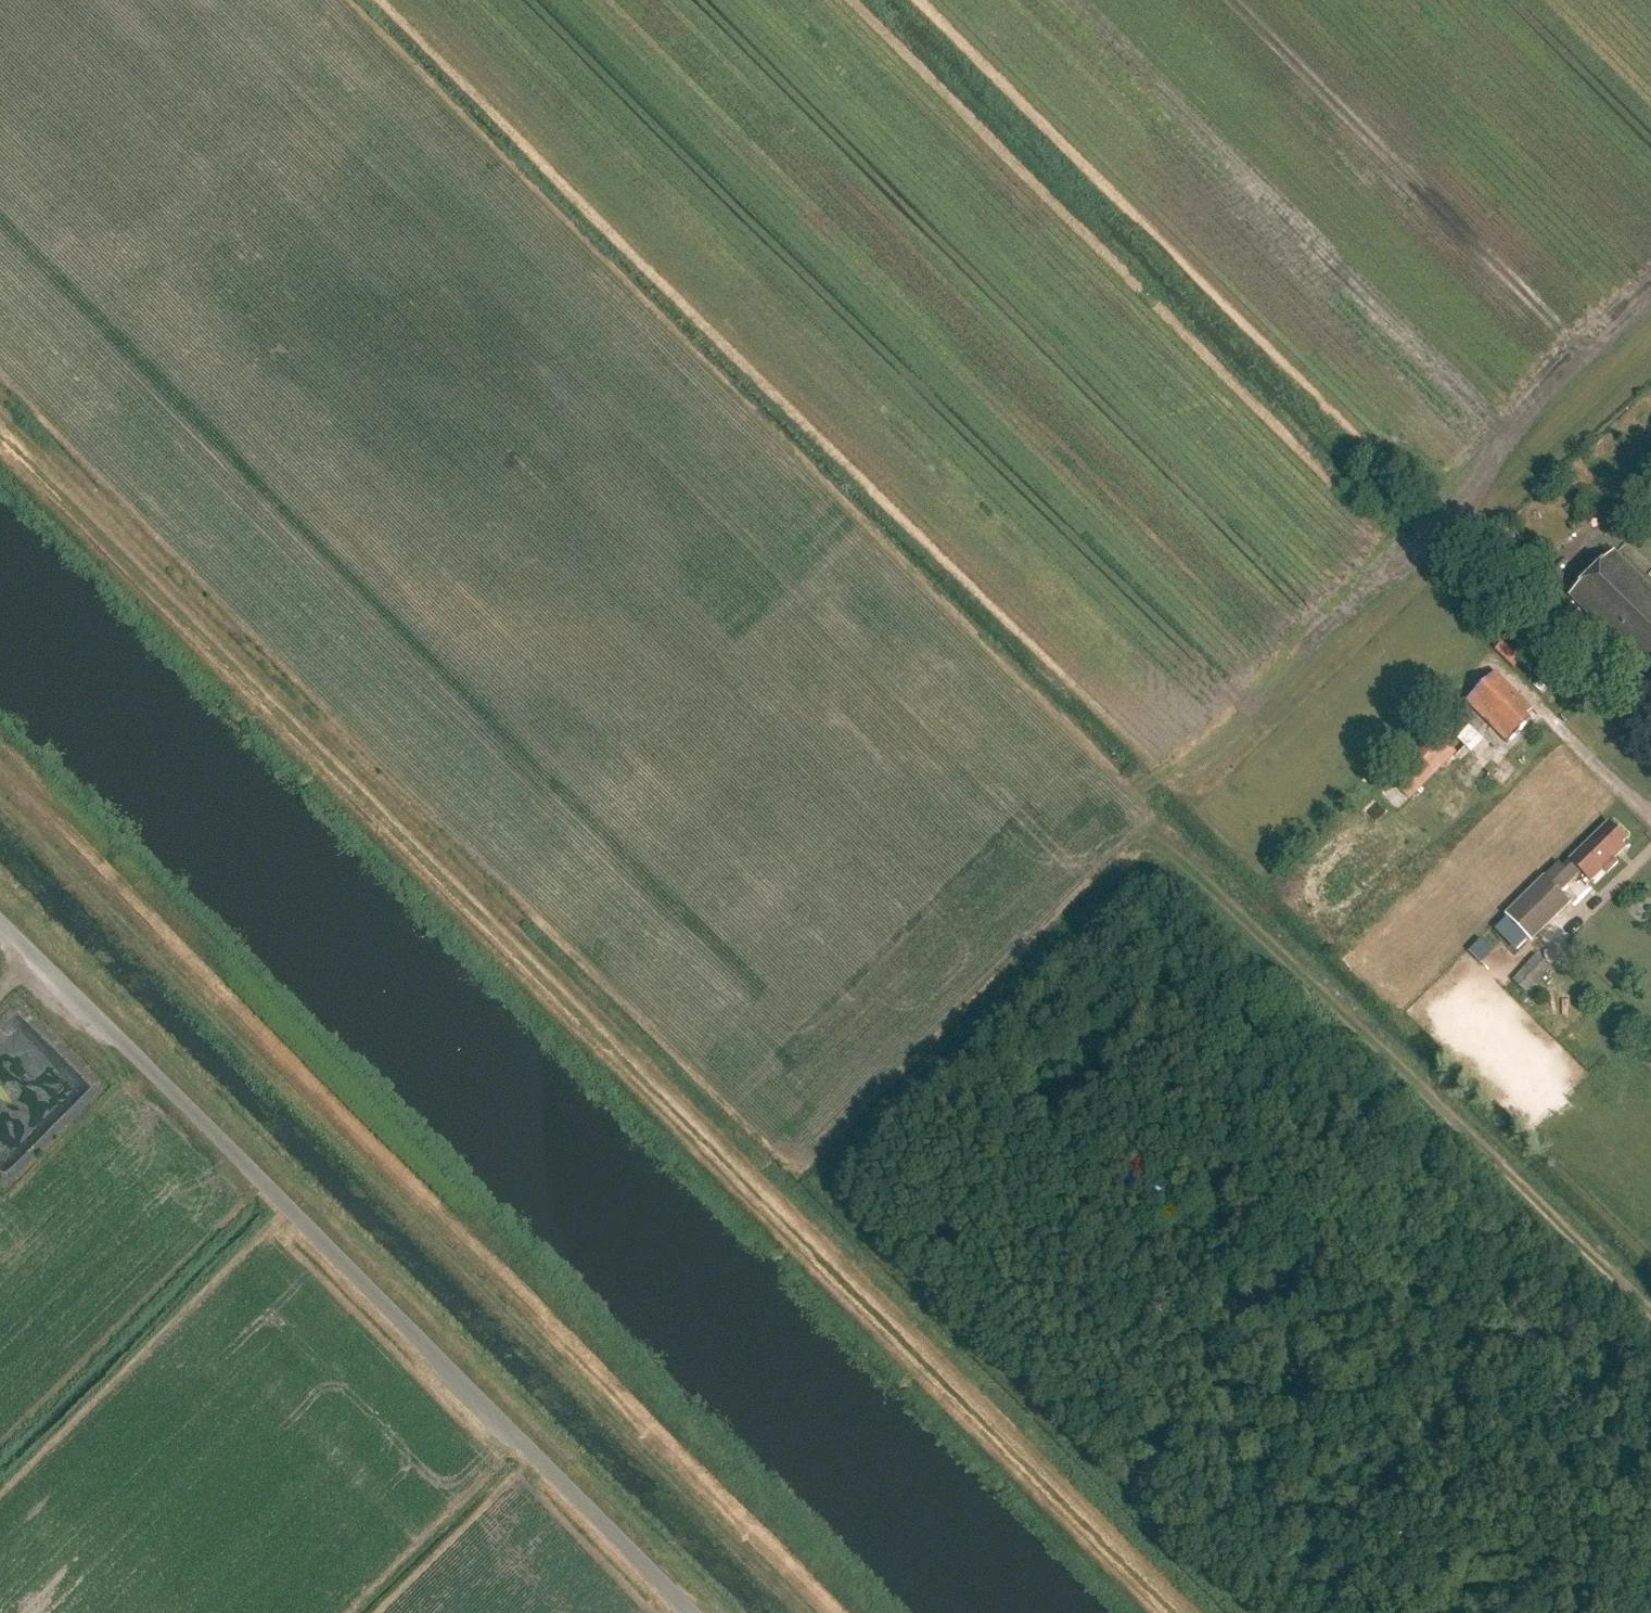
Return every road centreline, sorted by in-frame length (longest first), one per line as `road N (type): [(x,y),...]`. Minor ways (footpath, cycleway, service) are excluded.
road 1 (unclassified): [(680,1612),(0,922)]
road 2 (track): [(1650,1324),(1135,827)]
road 3 (residential): [(1479,650),(1650,816)]

